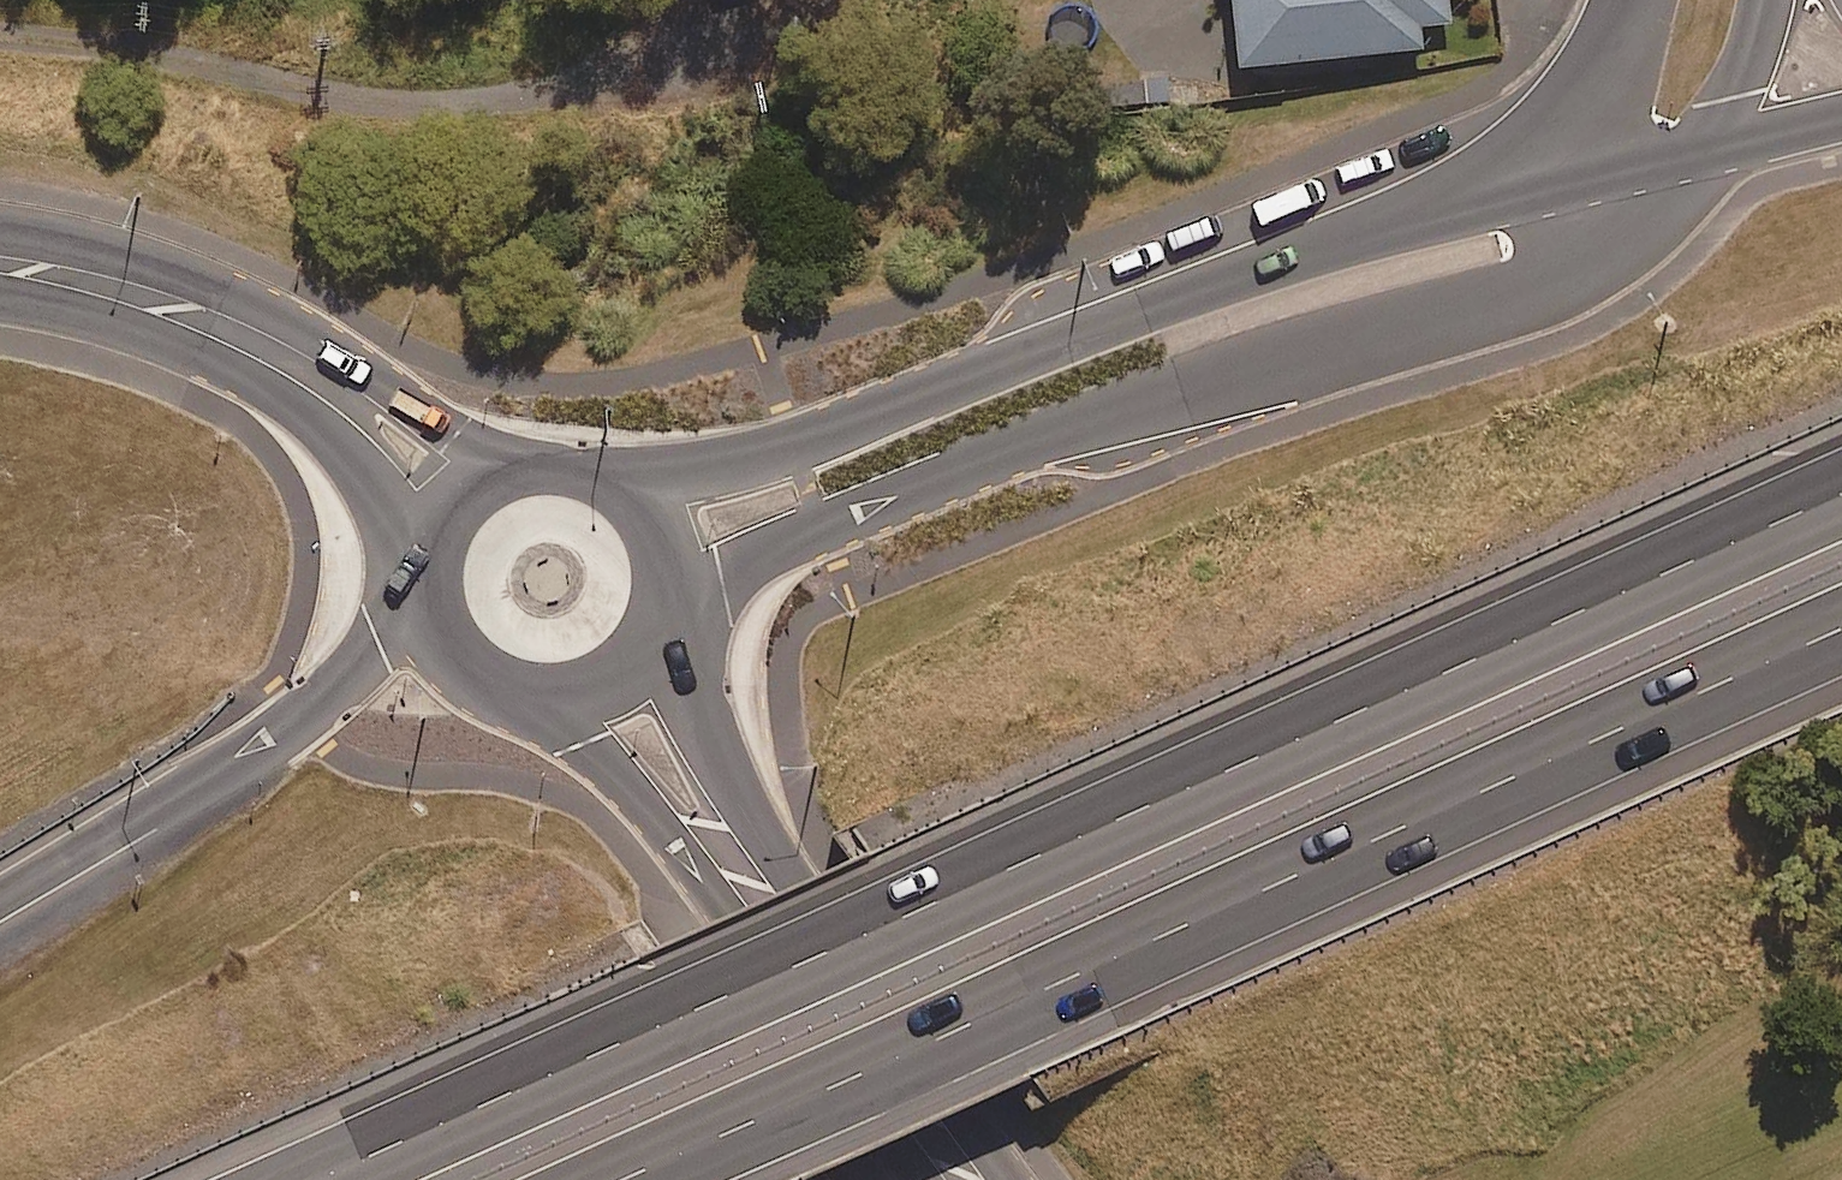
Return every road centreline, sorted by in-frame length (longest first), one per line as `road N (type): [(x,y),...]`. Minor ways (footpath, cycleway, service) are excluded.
road 1 (motorway): [(313,1179),(1841,498)]
road 2 (motorway): [(1841,640),(622,1179)]
road 3 (residential): [(1699,154),(1633,238),(1586,274),(1519,304),(1035,441),(656,600)]
road 4 (secondary): [(608,487),(708,473),(798,448),(1355,230),(1563,165)]
road 5 (track): [(0,23),(380,92),(503,86),(696,36)]
road 6 (secondary): [(652,614),(683,695),(748,812),(1013,1179)]
road 7 (secondary): [(920,1179),(690,866),(584,745),(508,681)]
road 8 (secondary): [(0,234),(66,243),(234,297),(307,331),(462,434),(552,469)]
road 9 (secondary): [(437,585),(349,458),(256,384),(122,324),(0,298)]
road 10 (motorway): [(0,898),(299,717),(439,600)]
road 11 (secondary): [(437,585),(445,539),(470,500),(508,476),(552,469)]
road 12 (residential): [(1563,165),(1636,0)]
road 13 (secondary): [(652,614),(632,649),(600,675),(555,688),(508,681)]
road 14 (residential): [(1770,0),(1734,98),(1699,154)]
road 15 (motorway): [(1699,154),(1841,120)]
road 16 (motorway): [(1563,165),(1699,154)]
road 17 (secondary): [(608,487),(650,538),(656,600)]

